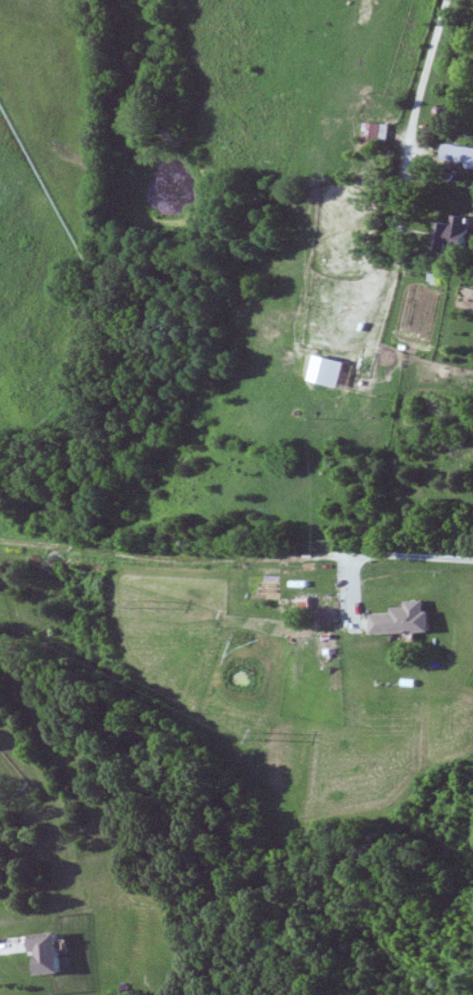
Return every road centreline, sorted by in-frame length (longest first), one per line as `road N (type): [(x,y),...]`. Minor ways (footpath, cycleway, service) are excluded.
road 1 (residential): [(472,559),(183,555),(0,540)]

